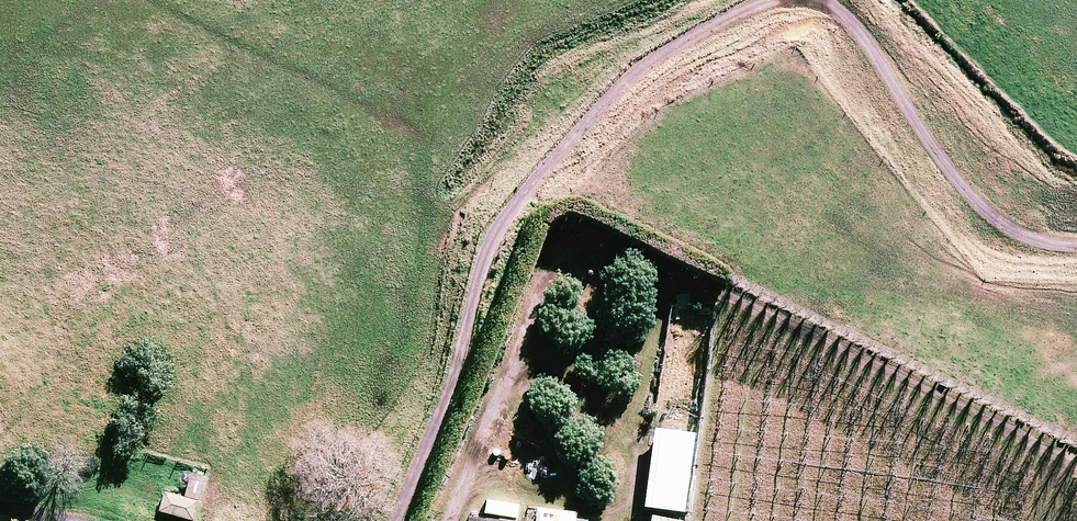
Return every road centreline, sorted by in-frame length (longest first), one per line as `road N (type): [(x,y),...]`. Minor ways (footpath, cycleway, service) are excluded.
road 1 (track): [(778,0),(721,21),(652,62),(546,165),(494,237),(396,520)]
road 2 (track): [(675,282),(599,247),(572,241),(560,250),(450,520)]
road 3 (track): [(1076,246),(1040,245),(1003,229),(933,146),(883,66),(837,10),(816,0)]

